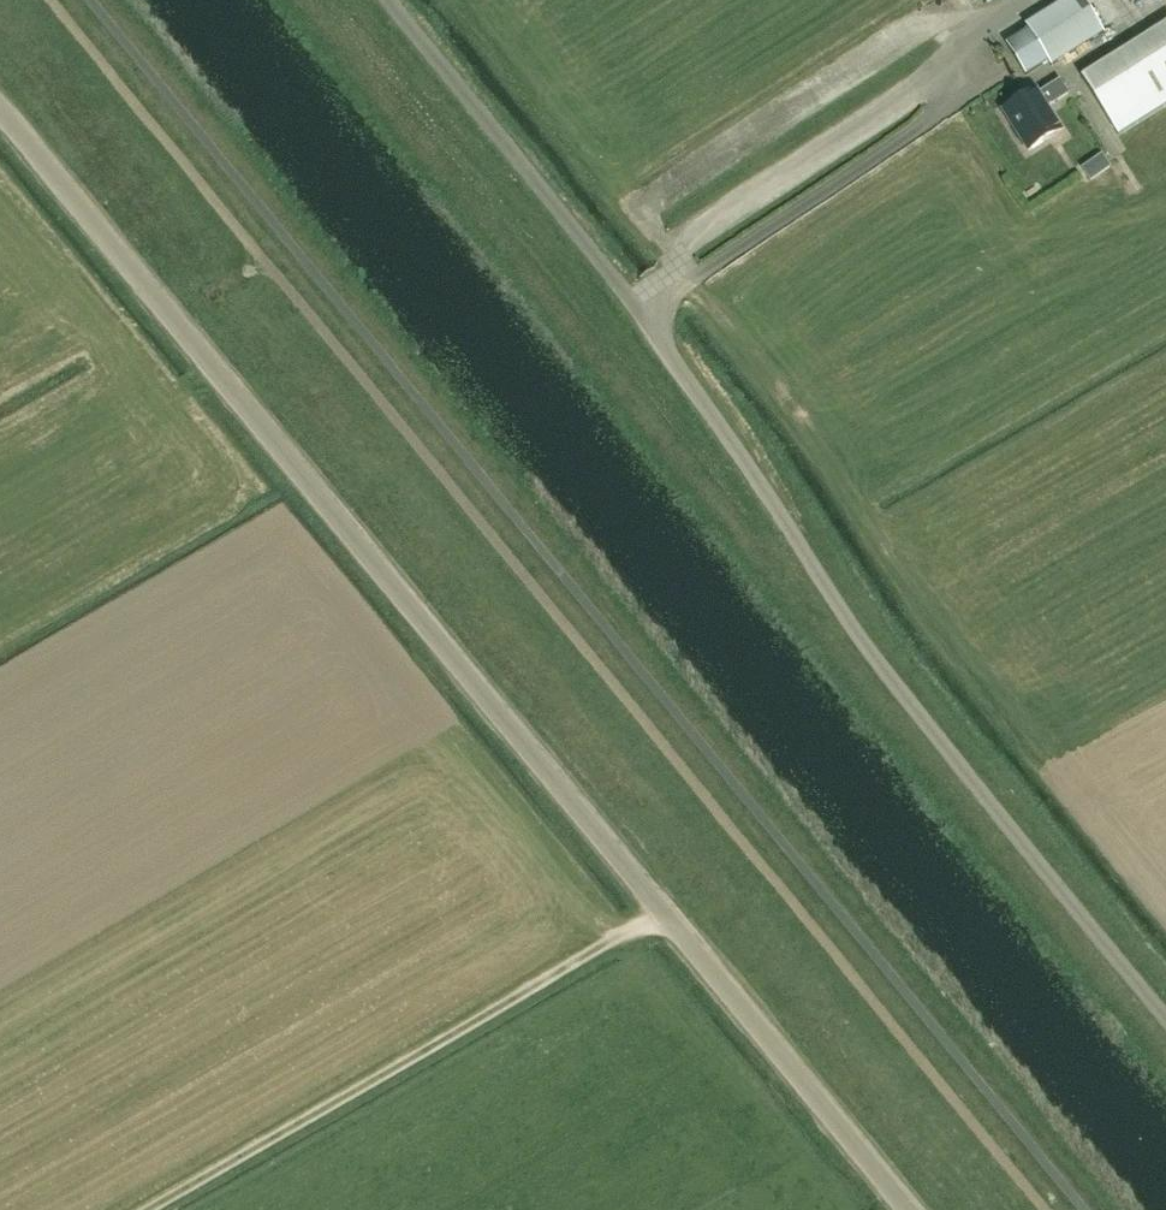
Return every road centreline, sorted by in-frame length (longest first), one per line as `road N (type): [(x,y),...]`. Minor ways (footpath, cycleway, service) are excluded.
road 1 (unclassified): [(907,1209),(0,105)]
road 2 (unclassified): [(1165,1019),(871,651),(644,316),(390,0)]
road 3 (track): [(144,1209),(663,913)]

